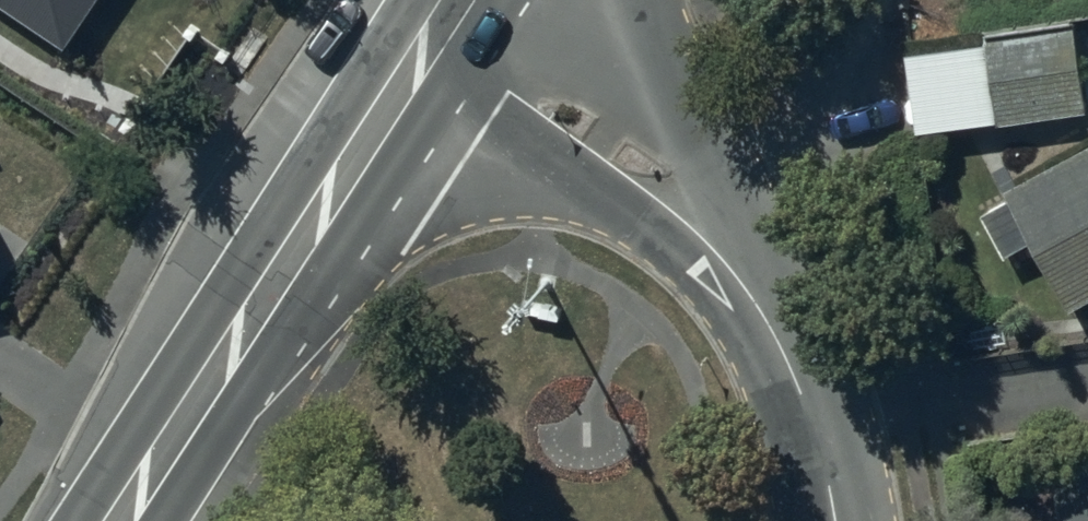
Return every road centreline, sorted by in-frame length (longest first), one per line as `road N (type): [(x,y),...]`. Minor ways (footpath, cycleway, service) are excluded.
road 1 (secondary): [(118,520),(406,90)]
road 2 (secondary): [(766,322),(613,205),(475,141),(406,90)]
road 3 (secondary): [(573,0),(654,78),(733,182),(766,322)]
road 4 (secondary): [(834,520),(801,390),(766,322)]

